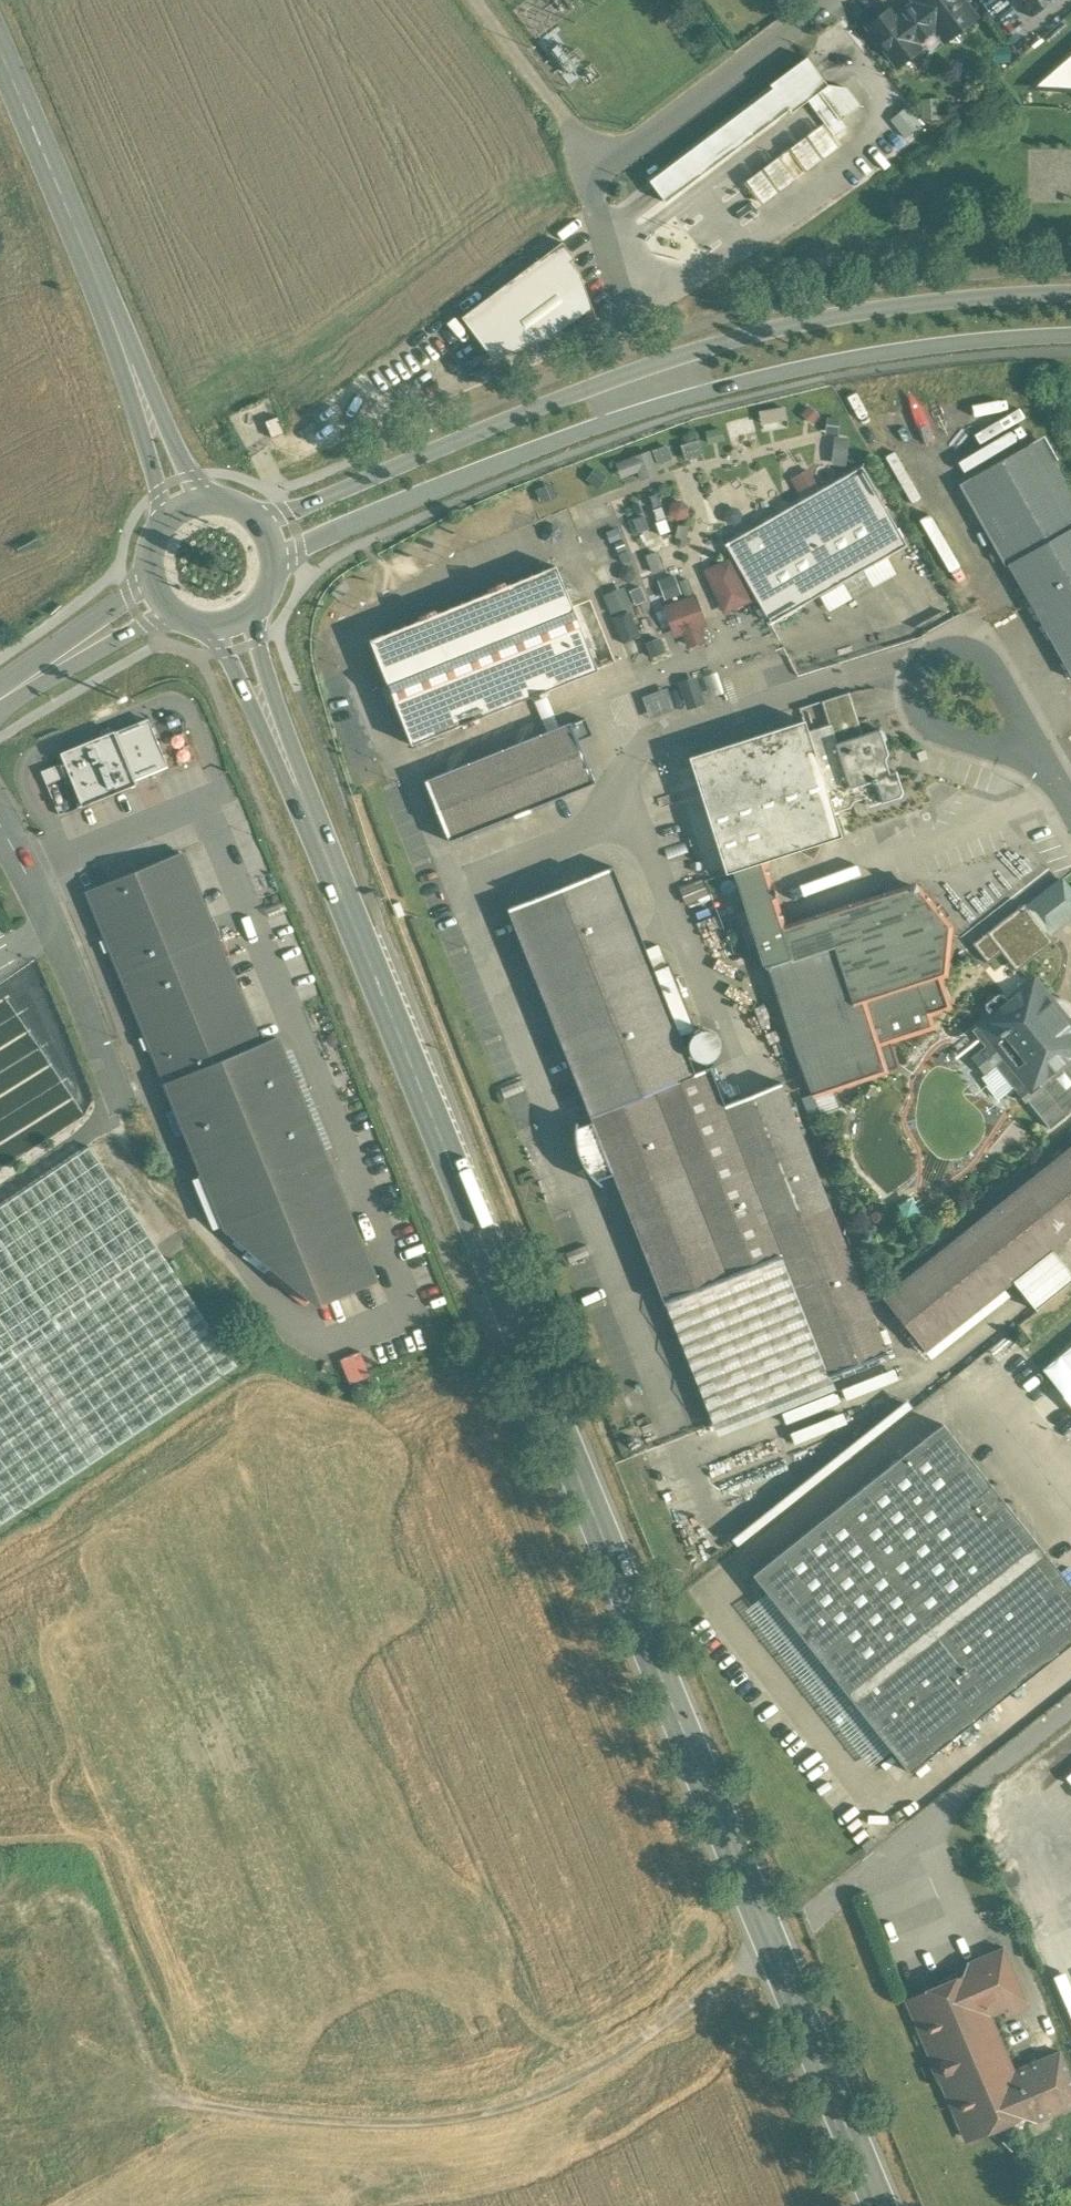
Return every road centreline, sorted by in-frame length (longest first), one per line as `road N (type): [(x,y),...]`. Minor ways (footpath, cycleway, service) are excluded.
road 1 (primary): [(232,622),(878,2205)]
road 2 (unclassified): [(395,2205),(53,1537),(285,1380),(157,1185),(119,1096)]
road 3 (tertiary): [(1070,293),(910,305),(739,338),(569,396),(258,521)]
road 4 (tertiary): [(274,559),(526,453),(709,390),(895,351),(1070,335)]
road 5 (primary): [(0,51),(183,507)]
road 6 (residential): [(0,823),(57,931),(119,1096)]
road 7 (residential): [(159,597),(0,700)]
road 8 (residential): [(1070,807),(965,686)]

